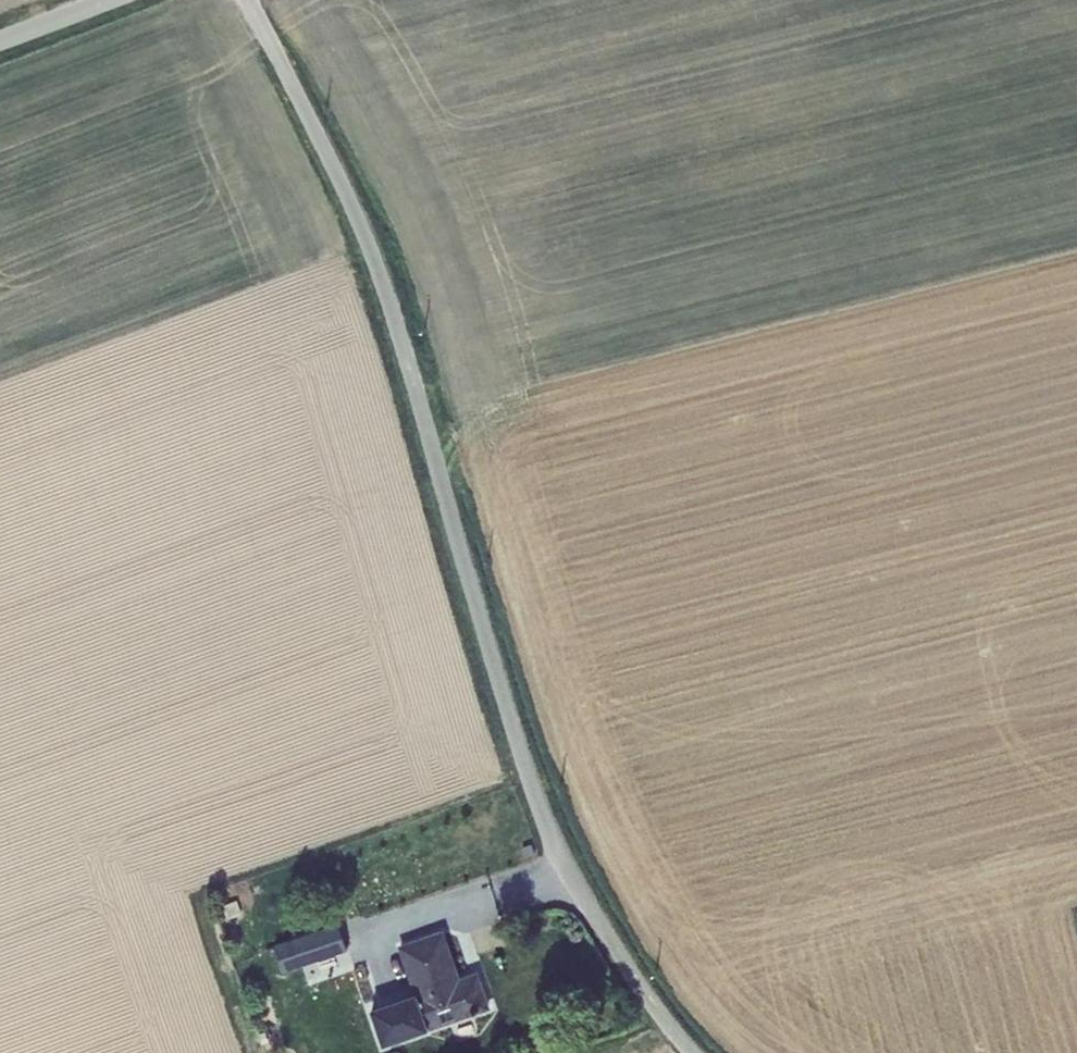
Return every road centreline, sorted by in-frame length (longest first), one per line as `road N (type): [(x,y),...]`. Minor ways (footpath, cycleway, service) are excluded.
road 1 (unclassified): [(245,0),(326,149),(365,241),(560,851),(666,1023),(695,1052)]

